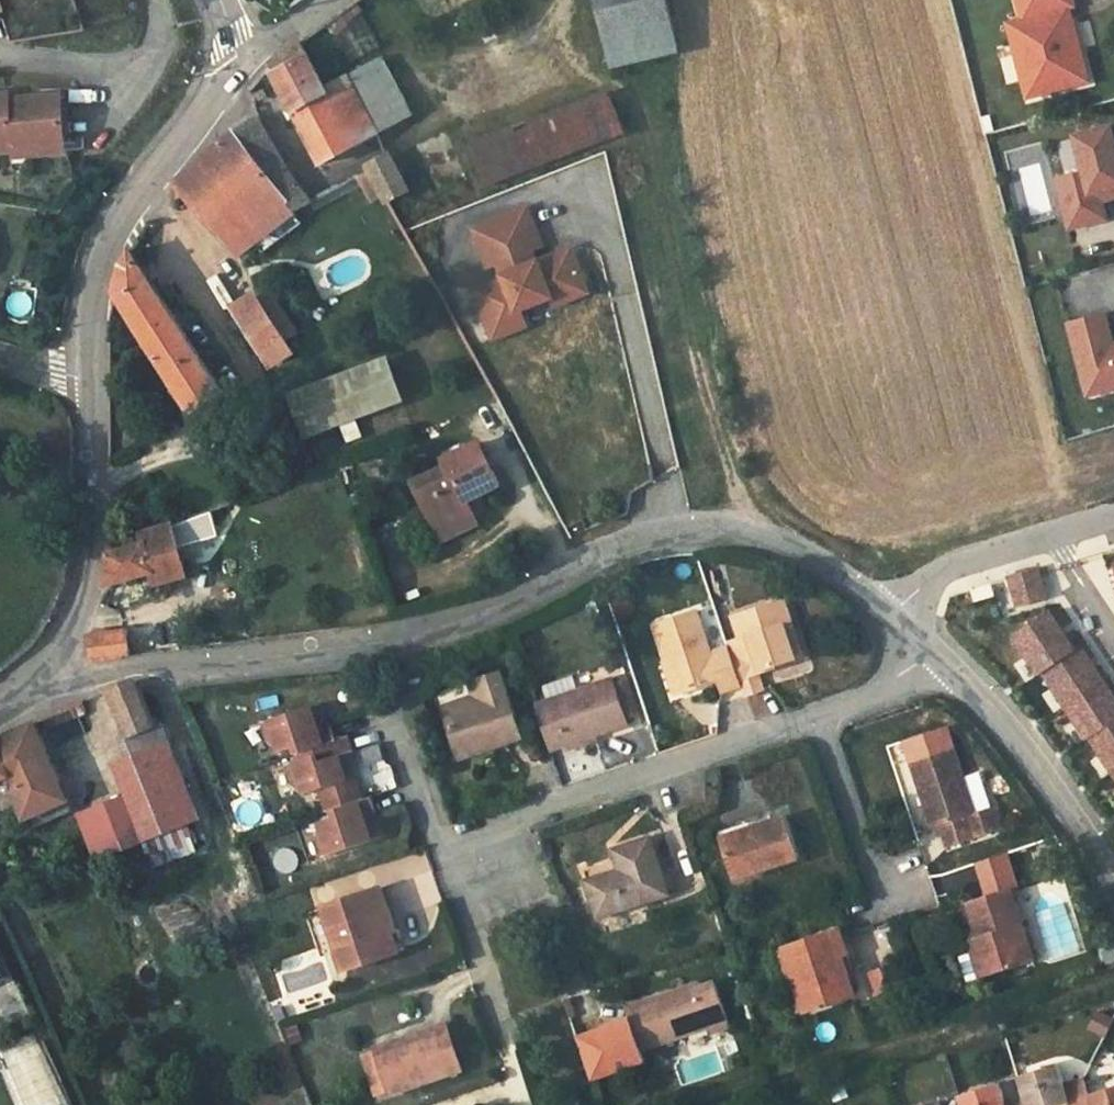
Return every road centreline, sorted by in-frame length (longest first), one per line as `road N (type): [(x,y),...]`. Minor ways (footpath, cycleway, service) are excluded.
road 1 (unclassified): [(891,616),(828,567),(754,531),(678,531),(614,550),(492,612),(388,639),(36,678)]
road 2 (residential): [(442,852),(819,720)]
road 3 (unclassified): [(92,376),(92,307),(105,252),(145,181),(242,64)]
road 4 (unclassified): [(36,678),(70,635),(95,547),(92,376)]
road 5 (unclassified): [(1113,886),(1051,783),(931,653)]
road 6 (residential): [(819,720),(882,912)]
road 7 (residential): [(891,616),(954,567),(1050,539)]
road 8 (residential): [(442,852),(495,1005)]
road 9 (residential): [(398,719),(442,852)]
road 10 (residential): [(819,720),(879,691),(931,653)]

